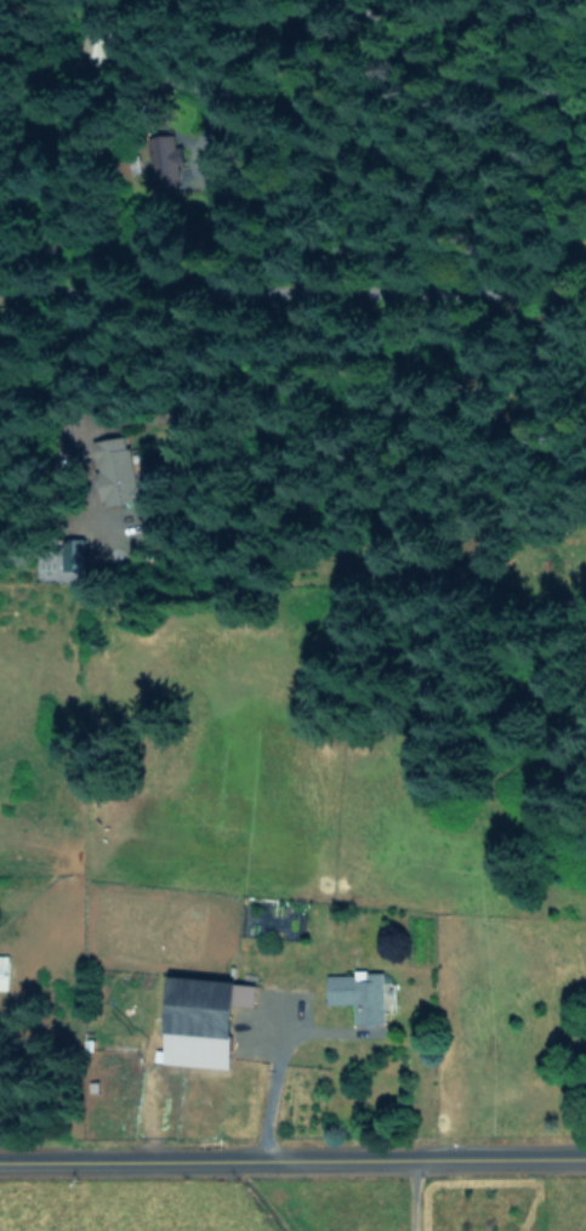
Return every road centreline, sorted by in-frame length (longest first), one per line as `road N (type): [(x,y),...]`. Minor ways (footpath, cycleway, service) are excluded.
road 1 (tertiary): [(0,1158),(585,1156)]

